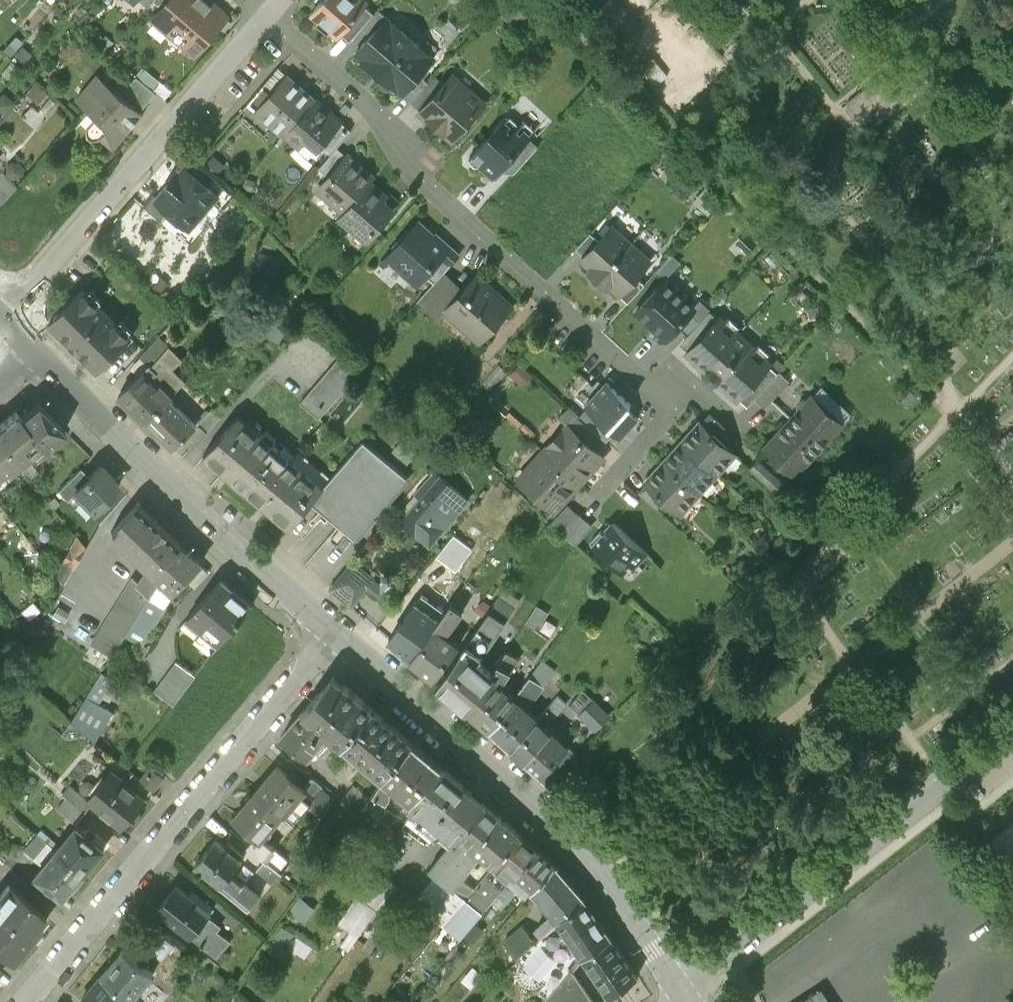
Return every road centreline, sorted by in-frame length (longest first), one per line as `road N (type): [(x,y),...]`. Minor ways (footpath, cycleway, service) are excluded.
road 1 (residential): [(267,17),(372,104),(426,189),(645,384),(672,391)]
road 2 (tertiary): [(685,998),(548,822),(335,636)]
road 3 (residential): [(26,1001),(335,636)]
road 4 (residential): [(1012,734),(716,964),(685,998)]
road 5 (tertiary): [(335,636),(36,354)]
road 6 (residential): [(2,318),(267,17)]
road 7 (residential): [(672,391),(652,443),(598,496)]

